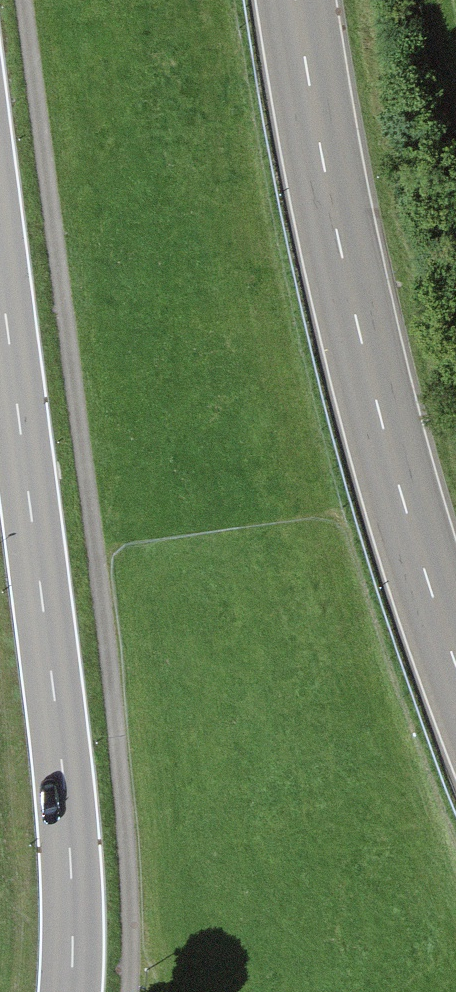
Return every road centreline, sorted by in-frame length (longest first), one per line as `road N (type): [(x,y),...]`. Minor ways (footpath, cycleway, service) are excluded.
road 1 (tertiary): [(72,991),(74,855),(63,738),(0,251)]
road 2 (secondary): [(297,0),(373,382),(455,667)]

